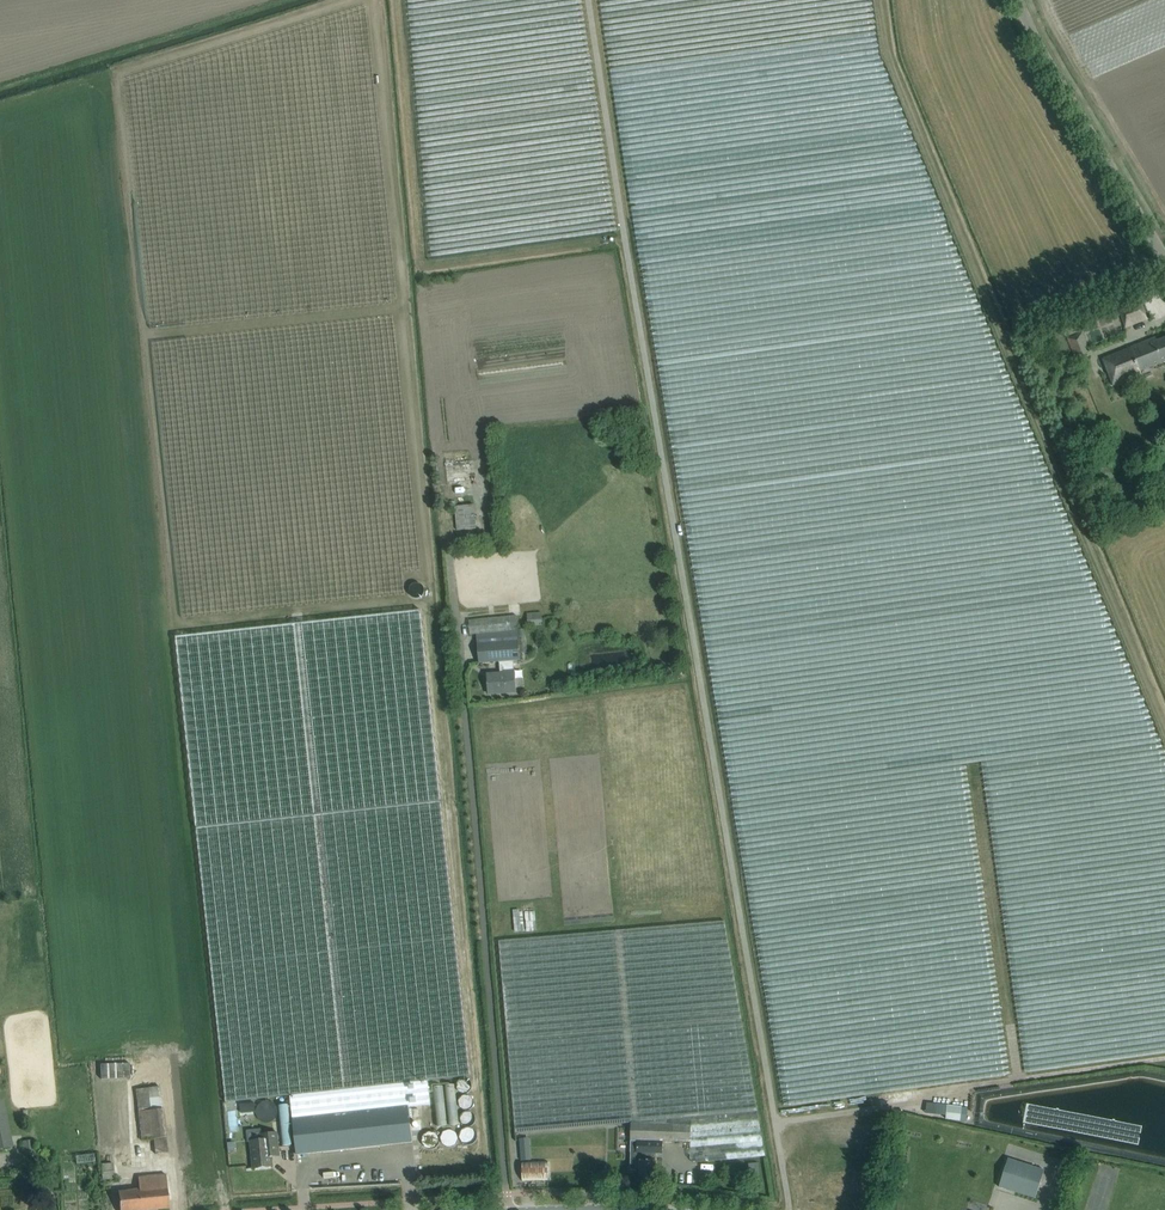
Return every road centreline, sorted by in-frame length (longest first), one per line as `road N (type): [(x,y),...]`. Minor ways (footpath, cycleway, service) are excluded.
road 1 (unclassified): [(507,1209),(463,718)]
road 2 (unclassified): [(1164,265),(1017,0)]

